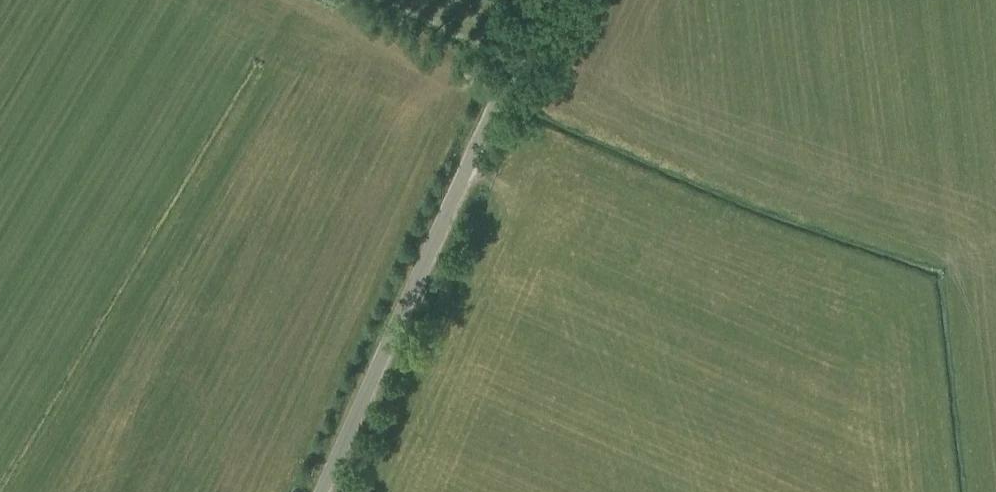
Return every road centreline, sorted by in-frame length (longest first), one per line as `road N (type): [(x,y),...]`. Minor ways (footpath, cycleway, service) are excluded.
road 1 (unclassified): [(543,0),(321,491)]

